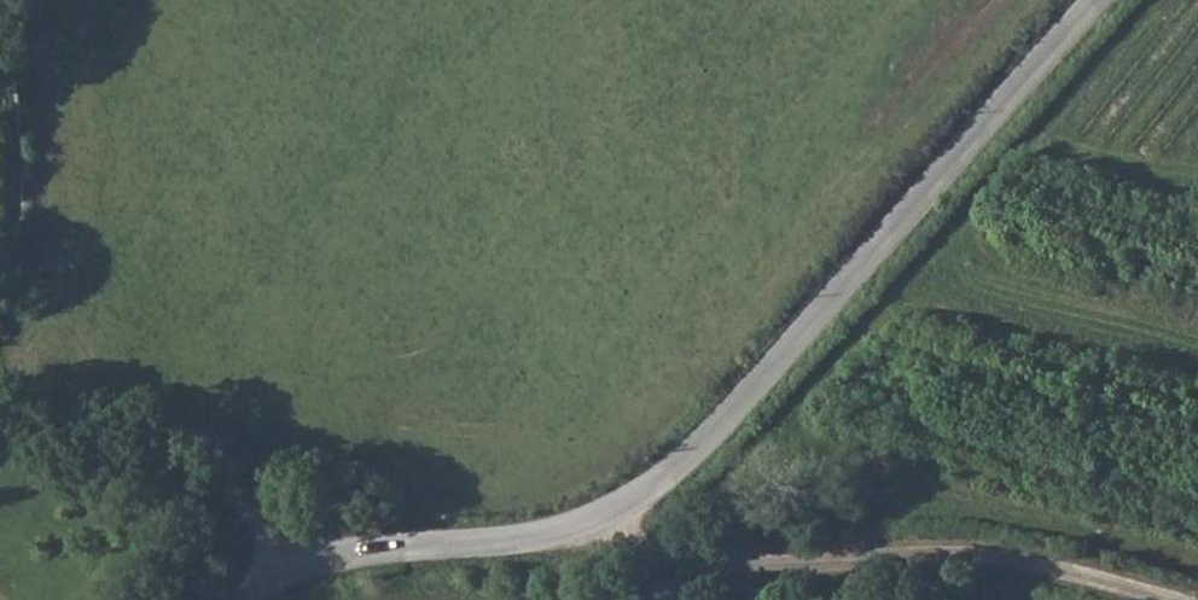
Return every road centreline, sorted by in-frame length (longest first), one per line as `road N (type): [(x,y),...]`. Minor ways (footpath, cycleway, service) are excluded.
road 1 (unclassified): [(249,599),(299,572),(377,552),(536,535),(598,515),(694,448),(783,365),(1102,0)]
road 2 (track): [(598,515),(669,563),(836,570),(992,560),(1174,599)]
road 3 (track): [(299,572),(232,512),(0,412)]
road 4 (track): [(0,263),(15,216),(0,46)]

